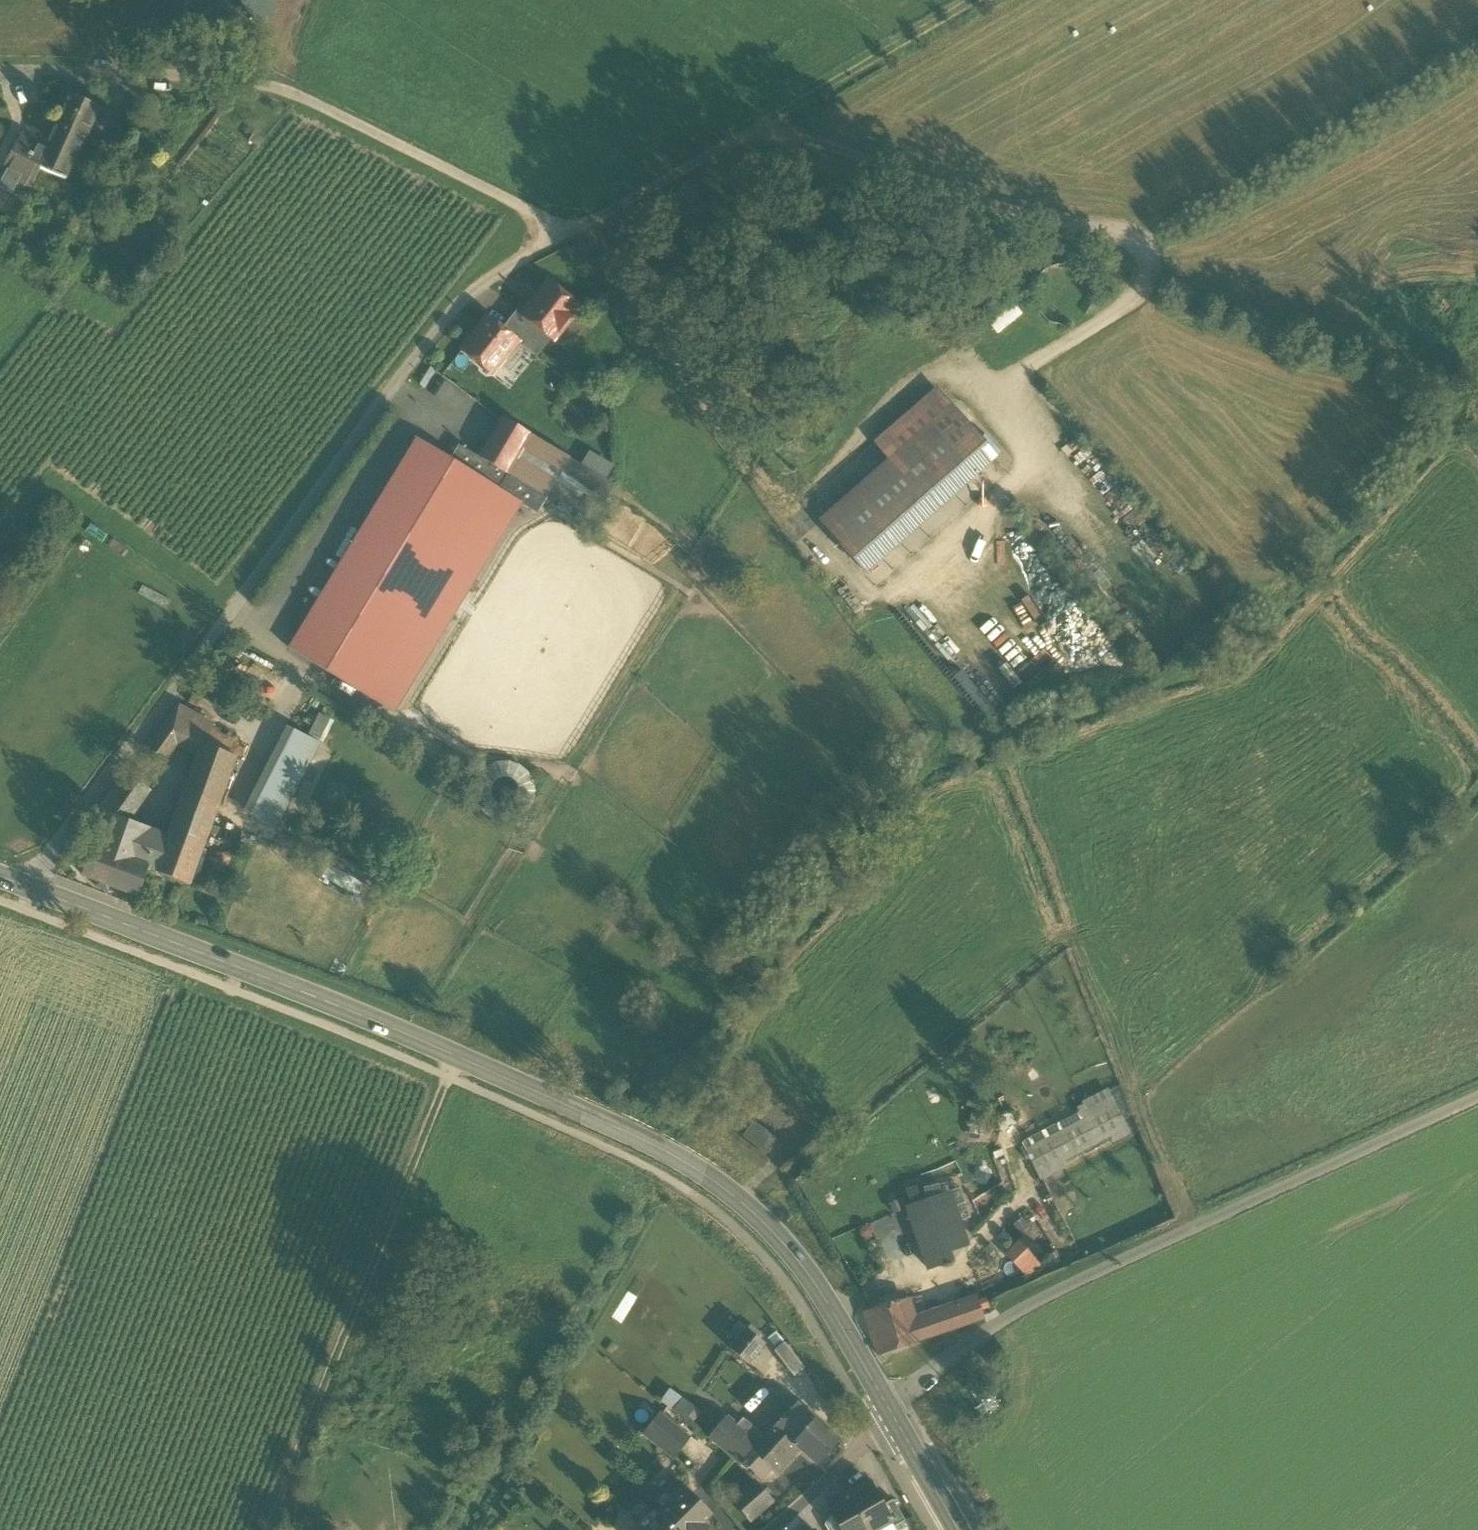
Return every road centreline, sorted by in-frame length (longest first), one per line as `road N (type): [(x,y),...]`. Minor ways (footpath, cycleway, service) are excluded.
road 1 (secondary): [(892,1412),(794,1265),(699,1172),(372,1020),(31,889)]
road 2 (track): [(977,0),(566,235),(297,94),(231,73),(128,67)]
road 3 (unclassified): [(31,889),(466,295),(566,235)]
road 4 (residential): [(892,1412),(951,1355),(1035,1302),(1477,1098)]
road 5 (track): [(754,130),(835,148),(1021,214),(1142,241),(1150,262),(1136,299),(1006,383)]
road 6 (track): [(273,1529),(455,1056)]
road 7 (residential): [(772,1529),(892,1412)]
road 8 (secondary): [(957,1529),(892,1412)]

